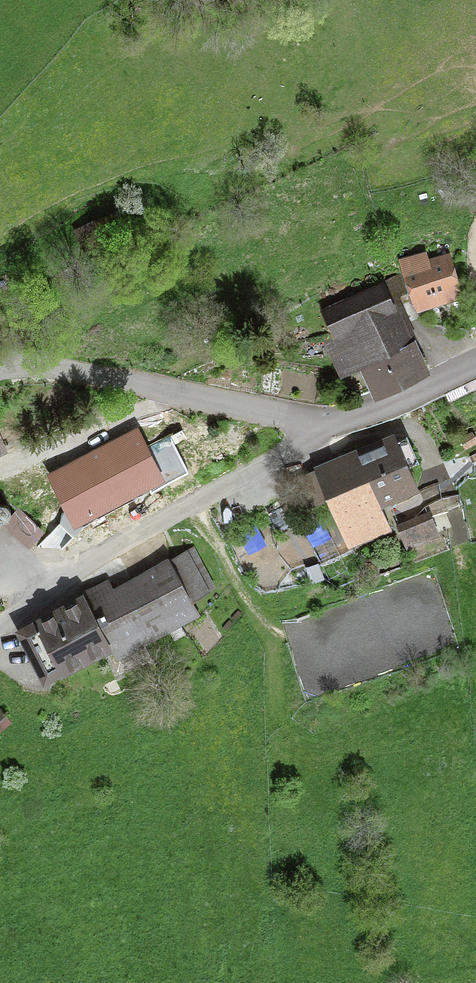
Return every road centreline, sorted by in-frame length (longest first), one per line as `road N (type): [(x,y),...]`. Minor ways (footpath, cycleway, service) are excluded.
road 1 (residential): [(302,421),(256,465),(122,539),(0,628)]
road 2 (unclassified): [(0,371),(92,373),(302,421)]
road 3 (tertiary): [(475,363),(373,411),(302,421)]

